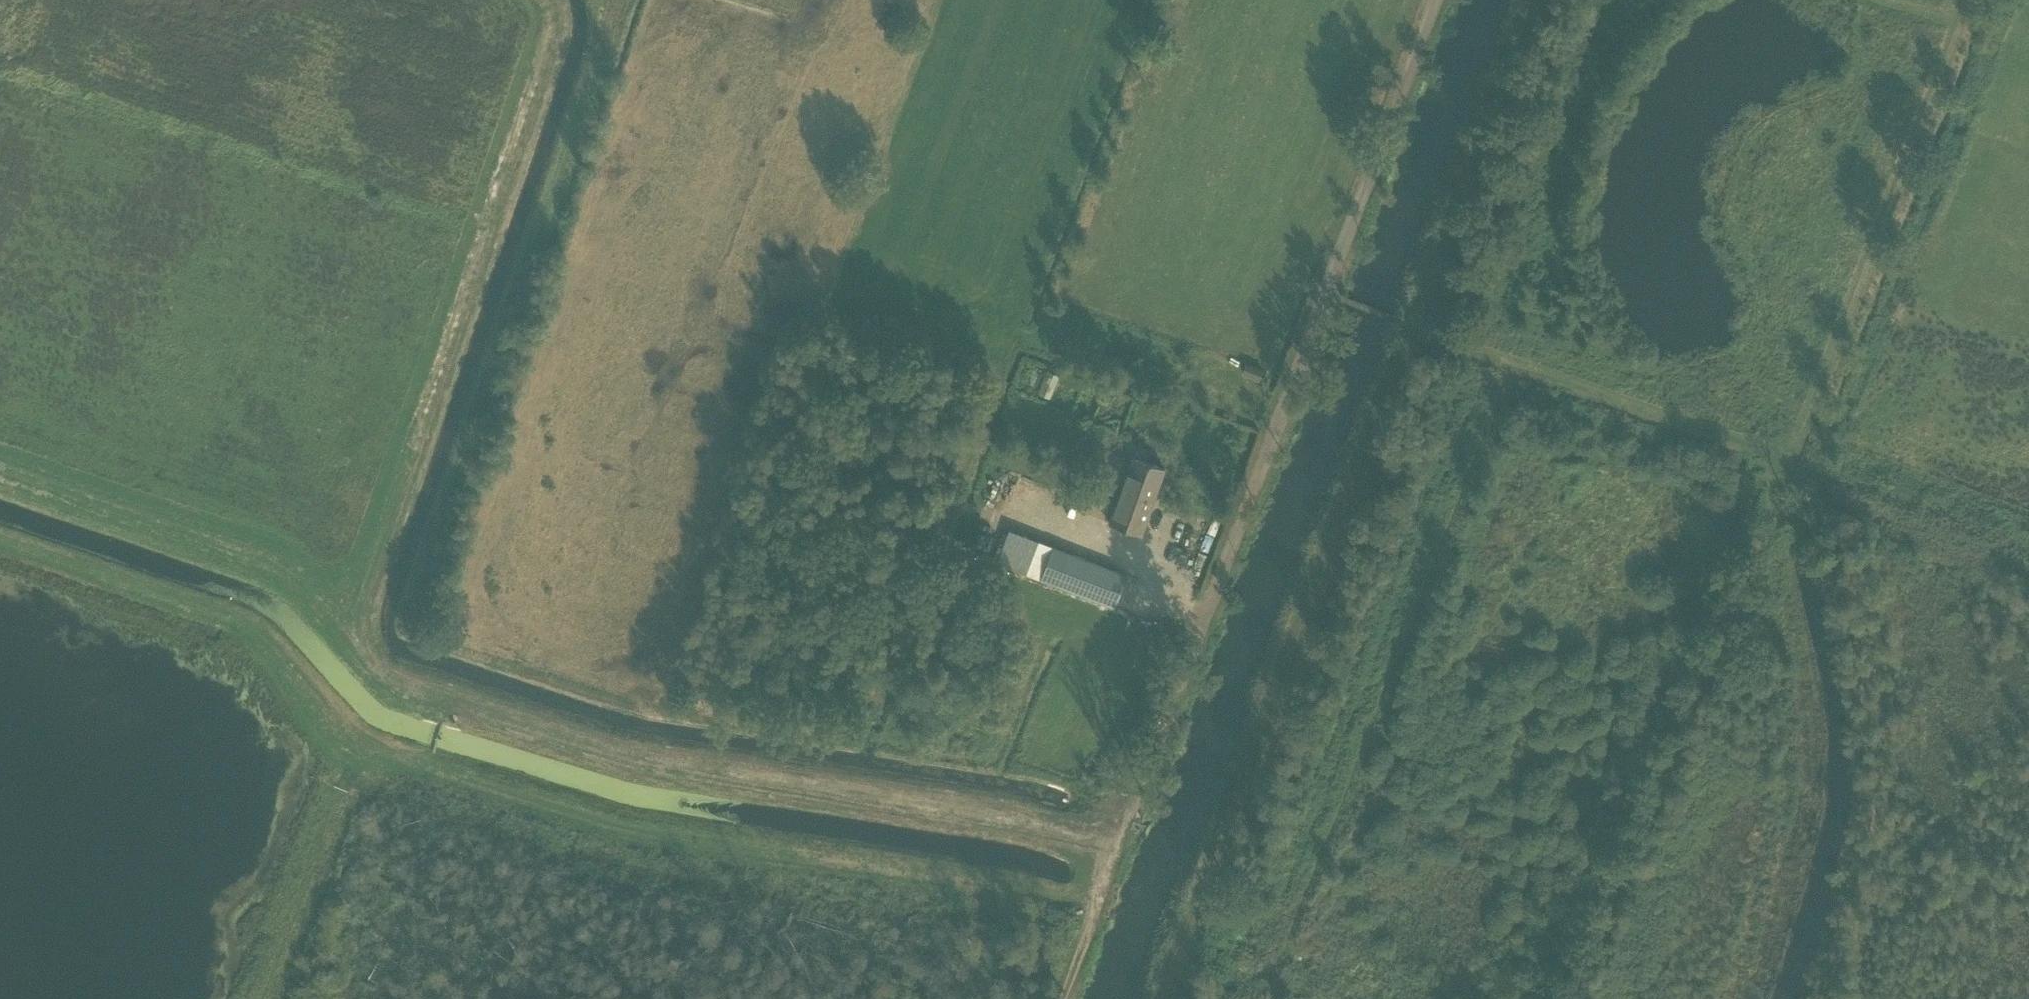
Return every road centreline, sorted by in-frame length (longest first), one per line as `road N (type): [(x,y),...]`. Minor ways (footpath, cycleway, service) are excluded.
road 1 (track): [(0,542),(258,630),(372,753),(635,831),(817,852),(1108,911)]
road 2 (track): [(1108,911),(1310,378),(1330,291),(1438,0)]

